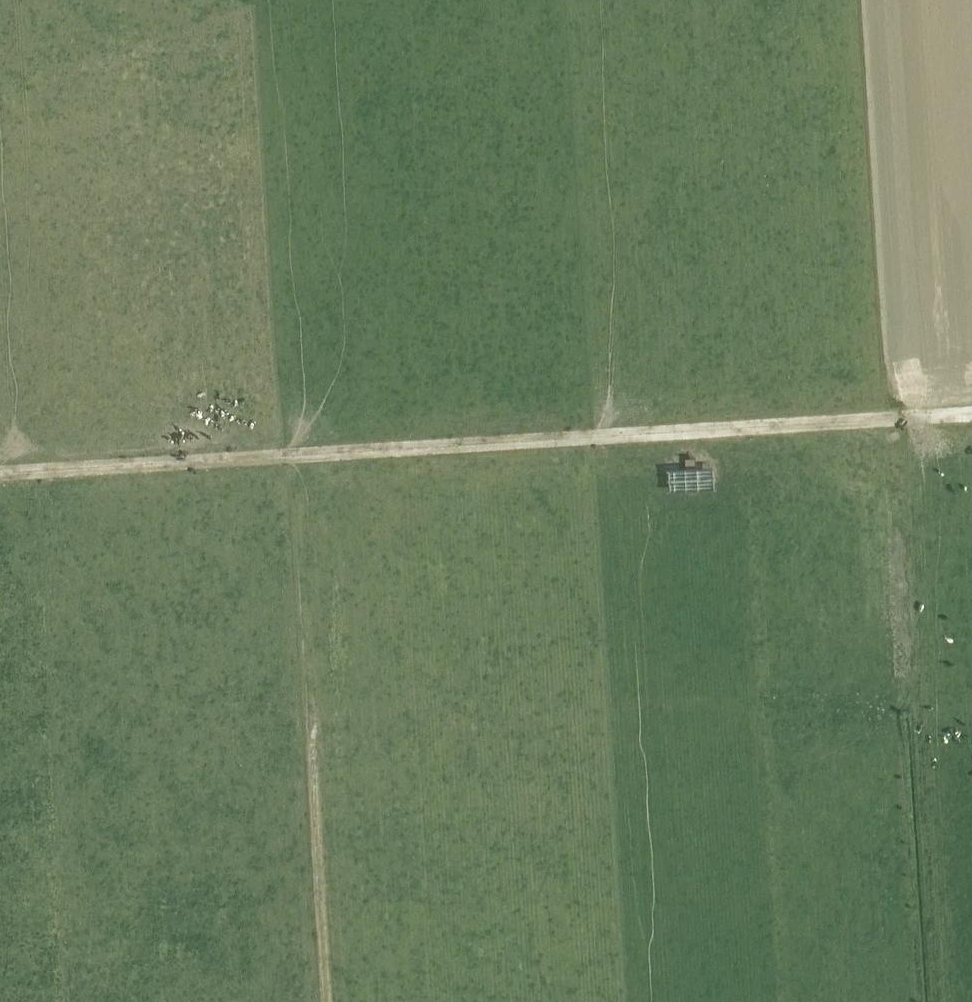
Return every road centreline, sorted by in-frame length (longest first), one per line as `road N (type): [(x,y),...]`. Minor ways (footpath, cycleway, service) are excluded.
road 1 (track): [(0,472),(971,410)]

